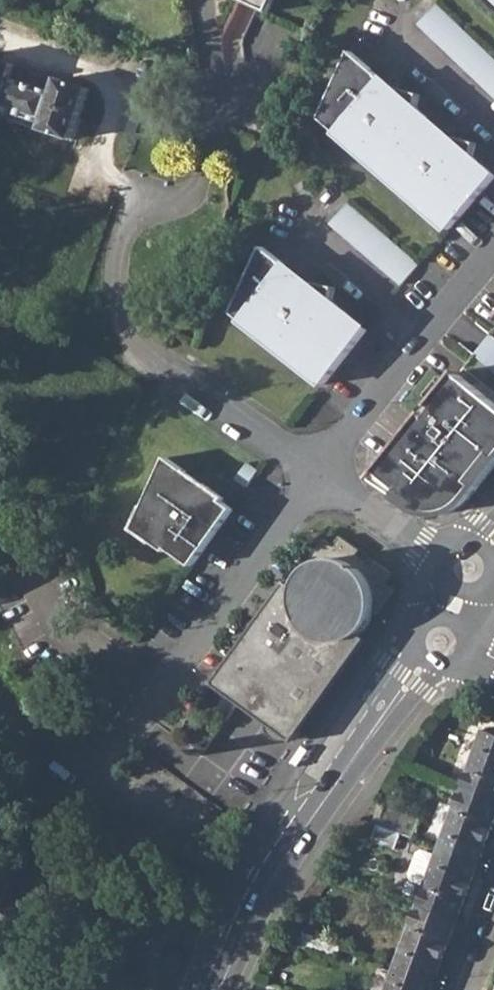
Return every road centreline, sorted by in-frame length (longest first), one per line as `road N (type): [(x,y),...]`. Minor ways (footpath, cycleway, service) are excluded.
road 1 (residential): [(319,471),(157,361),(134,331),(125,301),(123,257),(148,191),(190,206),(216,150),(223,108),(208,0)]
road 2 (residential): [(78,811),(319,471)]
road 3 (tertiary): [(442,641),(270,881),(219,989)]
road 4 (residential): [(319,471),(493,247)]
road 5 (residential): [(471,565),(420,542),(319,471)]

